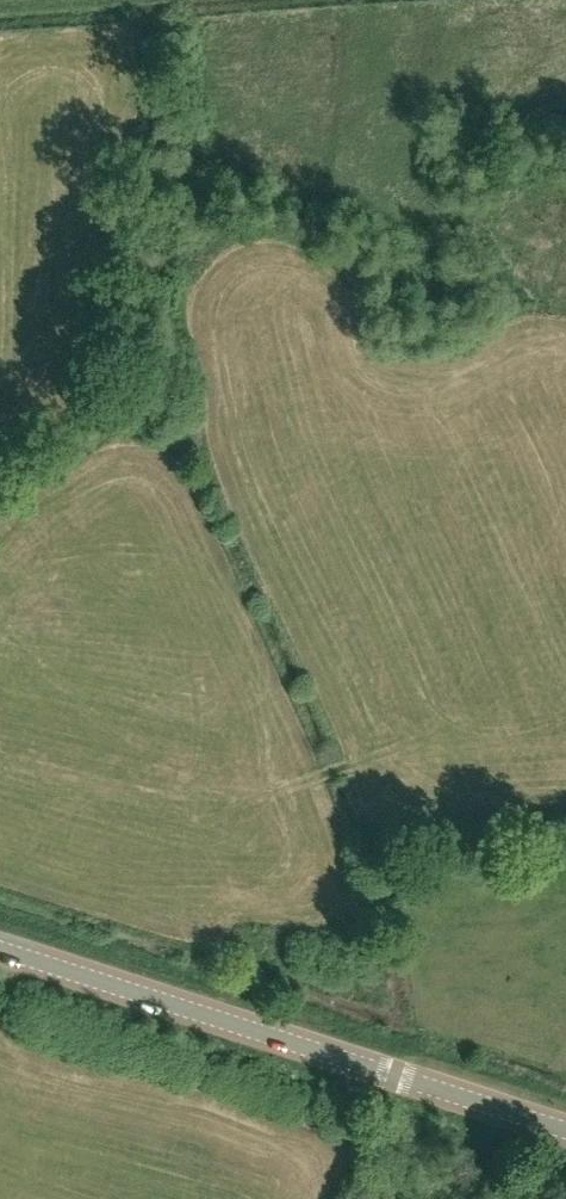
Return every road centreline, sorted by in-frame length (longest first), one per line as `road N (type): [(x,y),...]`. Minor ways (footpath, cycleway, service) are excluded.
road 1 (tertiary): [(565,1134),(0,951)]

